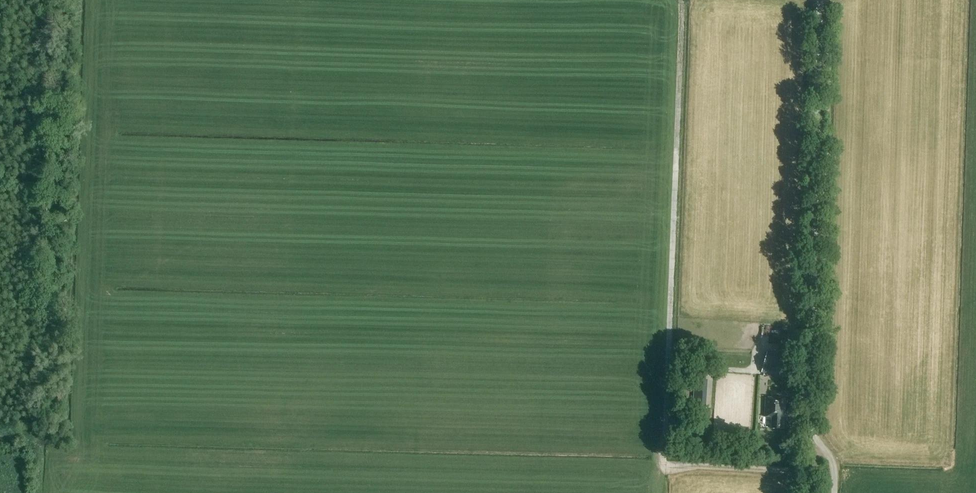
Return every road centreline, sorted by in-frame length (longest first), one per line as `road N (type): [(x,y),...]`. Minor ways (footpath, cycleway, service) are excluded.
road 1 (unclassified): [(836,492),(836,468),(809,423),(818,0)]

